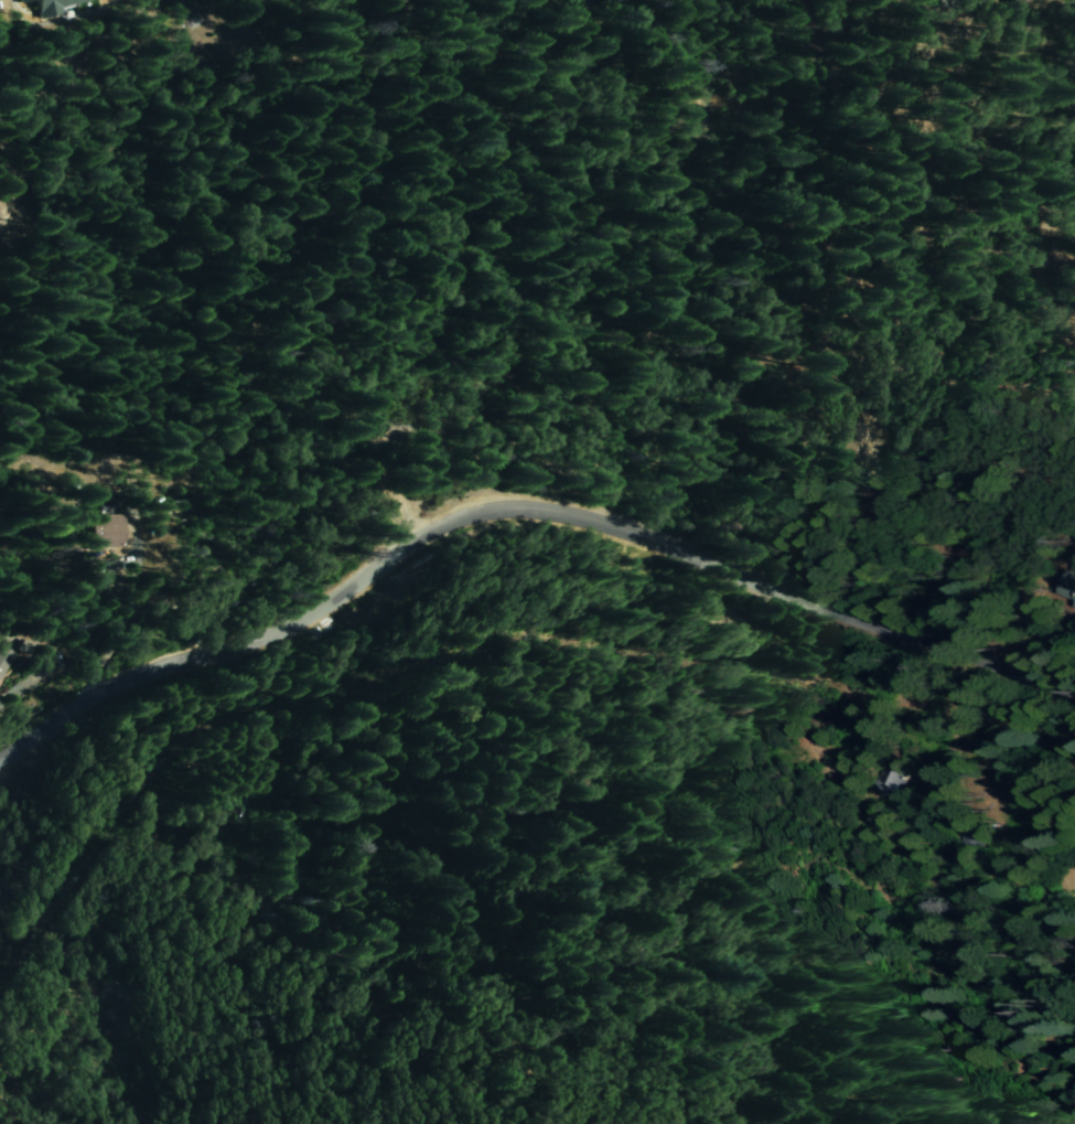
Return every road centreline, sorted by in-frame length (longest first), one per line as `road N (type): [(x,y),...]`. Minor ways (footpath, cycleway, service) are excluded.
road 1 (residential): [(0,758),(142,674),(288,625),(411,539),(510,505),(603,522),(1074,692)]

